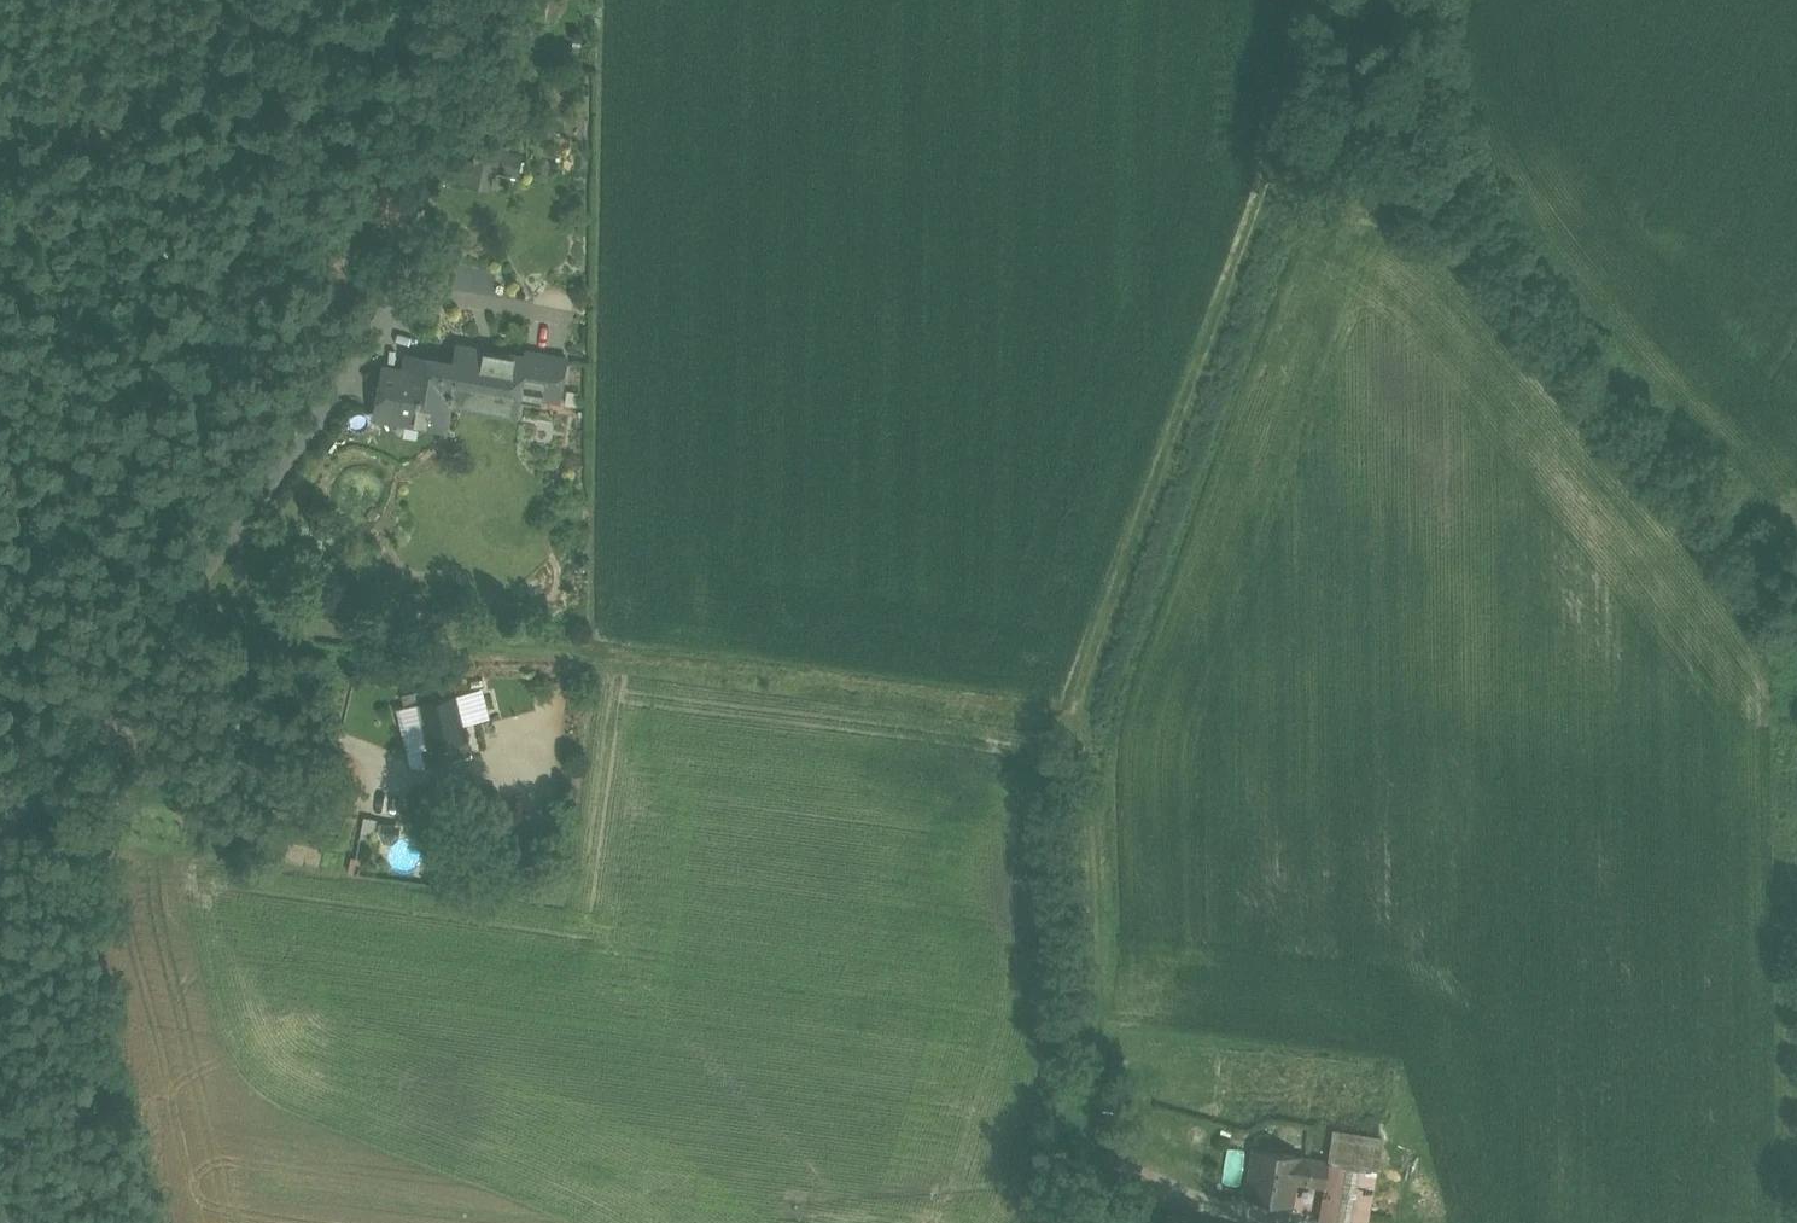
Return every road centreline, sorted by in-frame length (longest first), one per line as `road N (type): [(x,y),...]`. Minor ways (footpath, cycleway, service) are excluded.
road 1 (track): [(1323,0),(1077,722),(203,575)]
road 2 (track): [(1077,722),(1098,924),(1093,1040),(1059,1222)]

